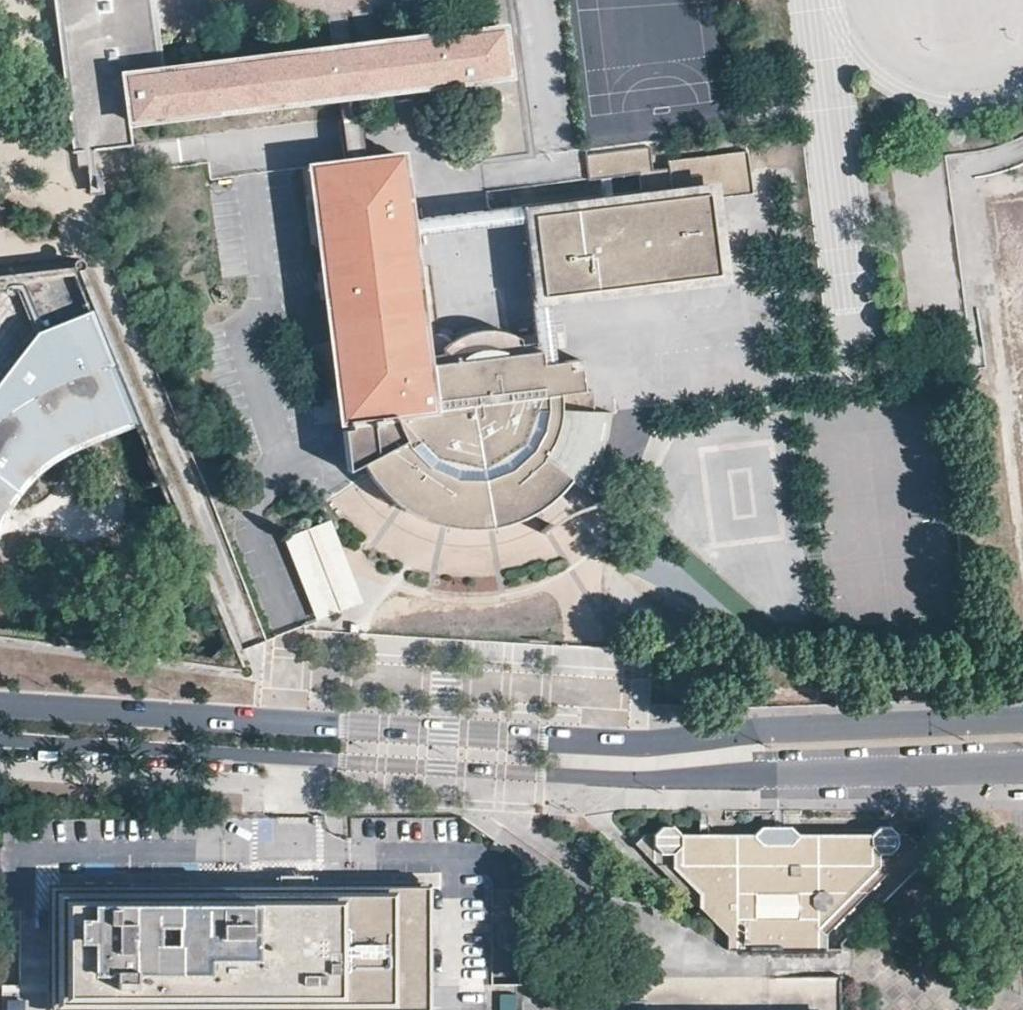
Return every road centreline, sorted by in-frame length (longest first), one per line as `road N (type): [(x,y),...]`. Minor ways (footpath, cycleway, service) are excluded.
road 1 (tertiary): [(1022,722),(747,730),(628,743),(0,706)]
road 2 (tertiary): [(0,738),(632,781),(1022,765)]

